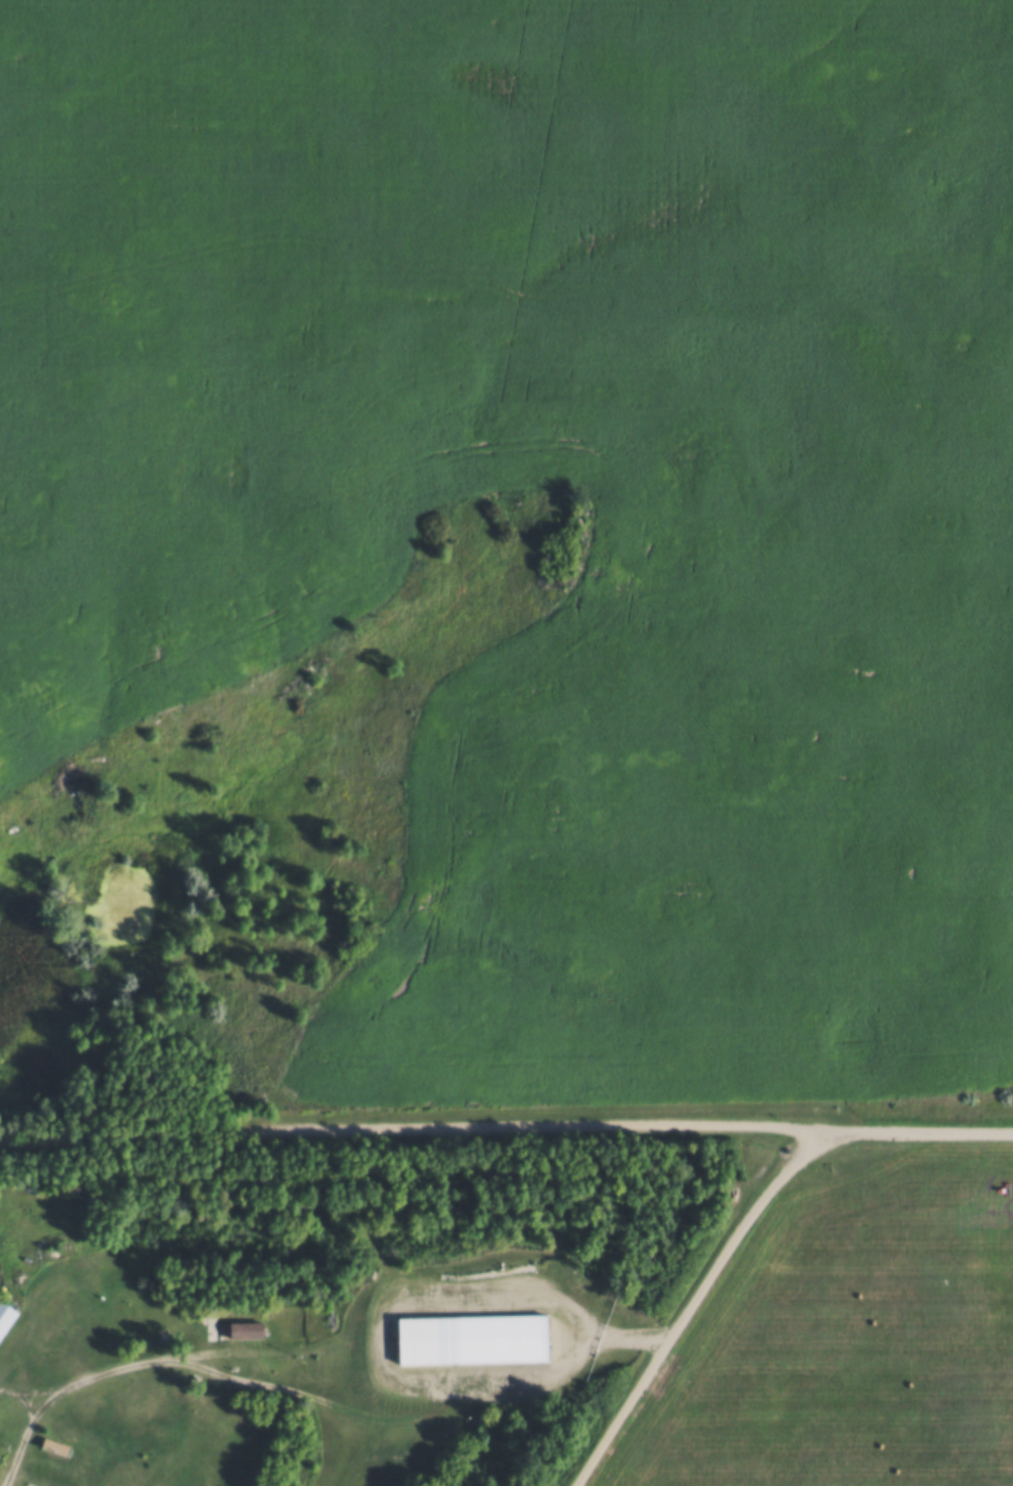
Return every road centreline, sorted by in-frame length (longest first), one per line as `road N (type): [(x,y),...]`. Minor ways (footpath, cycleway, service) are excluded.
road 1 (residential): [(398,1337),(321,1353),(212,1357),(86,1382),(29,1412),(10,1485)]
road 2 (residential): [(578,1485),(752,1213),(821,1135)]
road 3 (residential): [(821,1135),(1012,1134)]

